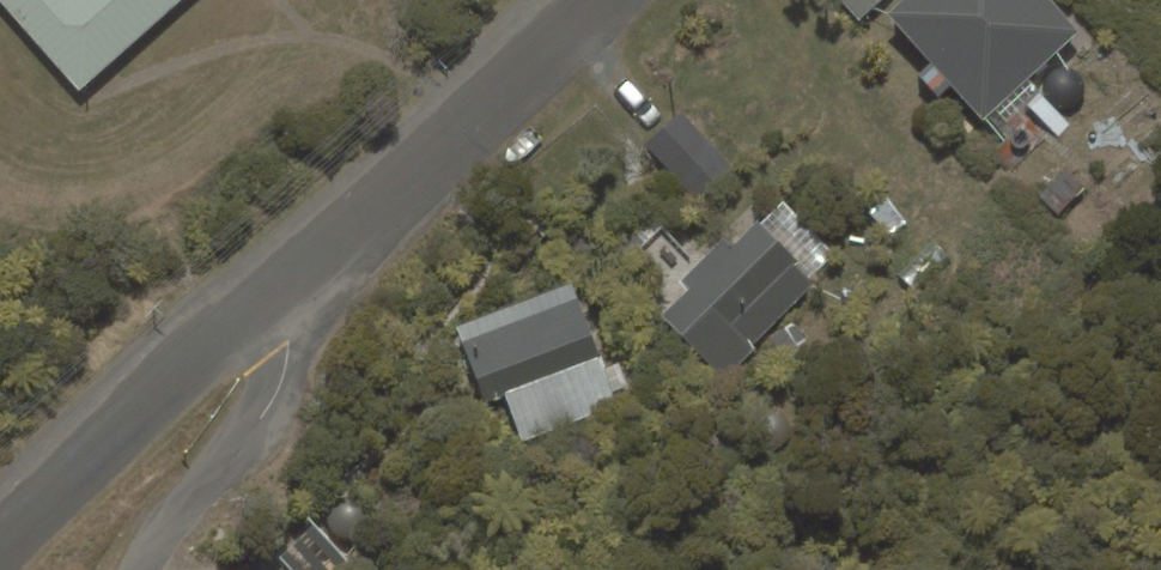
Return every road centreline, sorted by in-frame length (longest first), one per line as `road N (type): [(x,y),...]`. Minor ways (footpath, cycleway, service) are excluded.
road 1 (residential): [(265,300),(606,0)]
road 2 (residential): [(0,550),(265,300)]
road 3 (residential): [(265,300),(288,343),(276,394),(139,569)]

